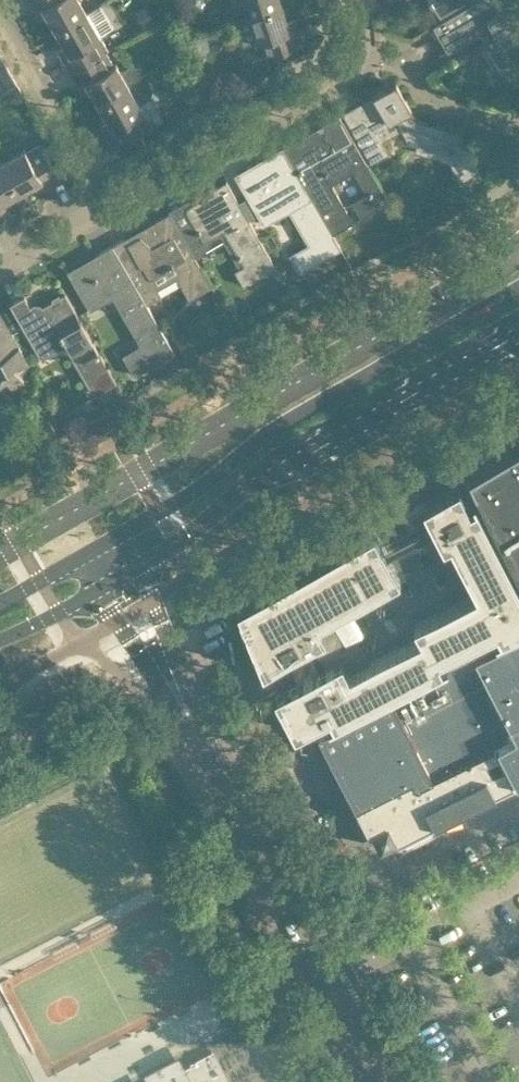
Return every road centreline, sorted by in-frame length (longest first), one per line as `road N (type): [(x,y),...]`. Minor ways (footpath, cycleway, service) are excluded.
road 1 (secondary): [(518,287),(276,424),(118,534)]
road 2 (unclassified): [(376,1081),(167,670)]
road 3 (secondary): [(137,567),(274,470),(518,332)]
road 4 (residential): [(105,205),(351,63),(362,32),(354,0)]
road 5 (residential): [(105,205),(0,19)]
road 6 (residential): [(0,265),(105,205)]

